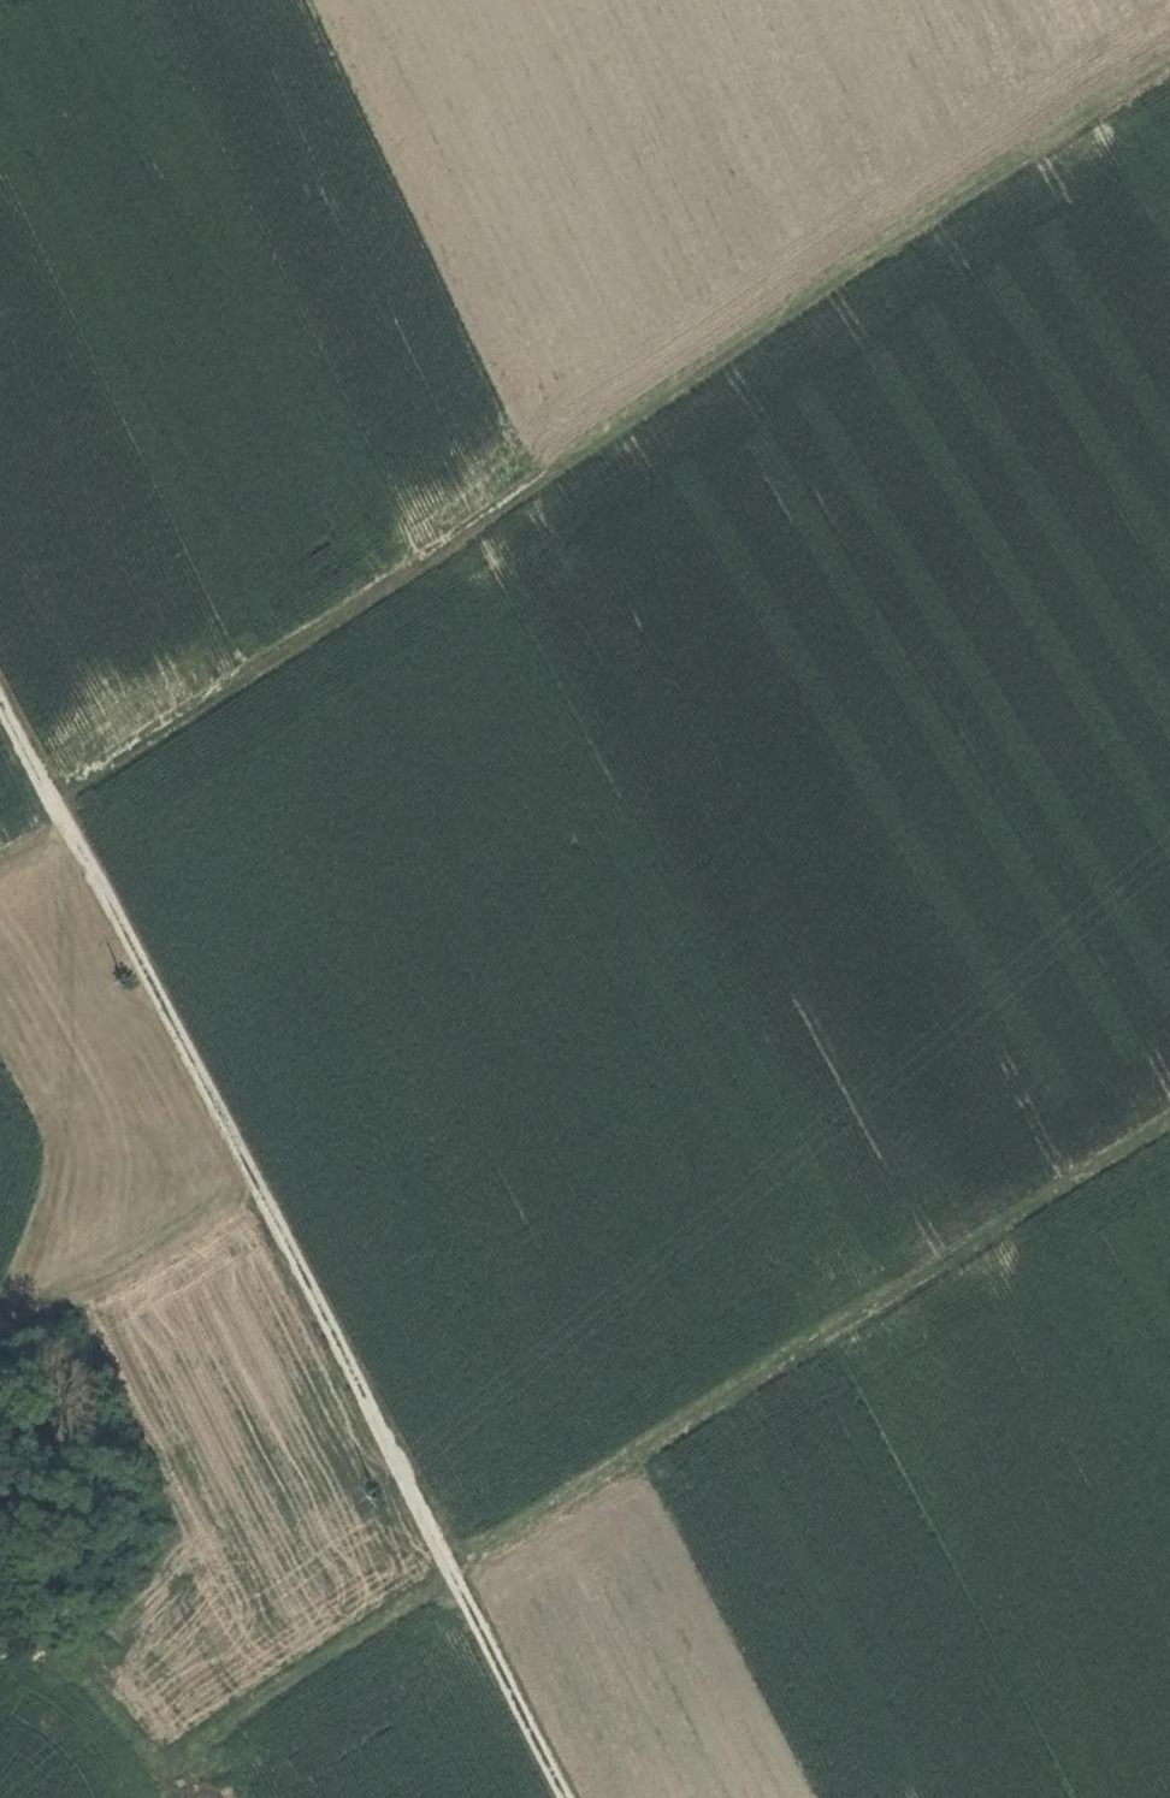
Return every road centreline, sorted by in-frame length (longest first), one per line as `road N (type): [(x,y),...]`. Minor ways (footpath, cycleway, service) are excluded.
road 1 (track): [(1169,64),(56,797)]
road 2 (track): [(572,1797),(0,685)]
road 3 (track): [(1169,1125),(458,1573)]

